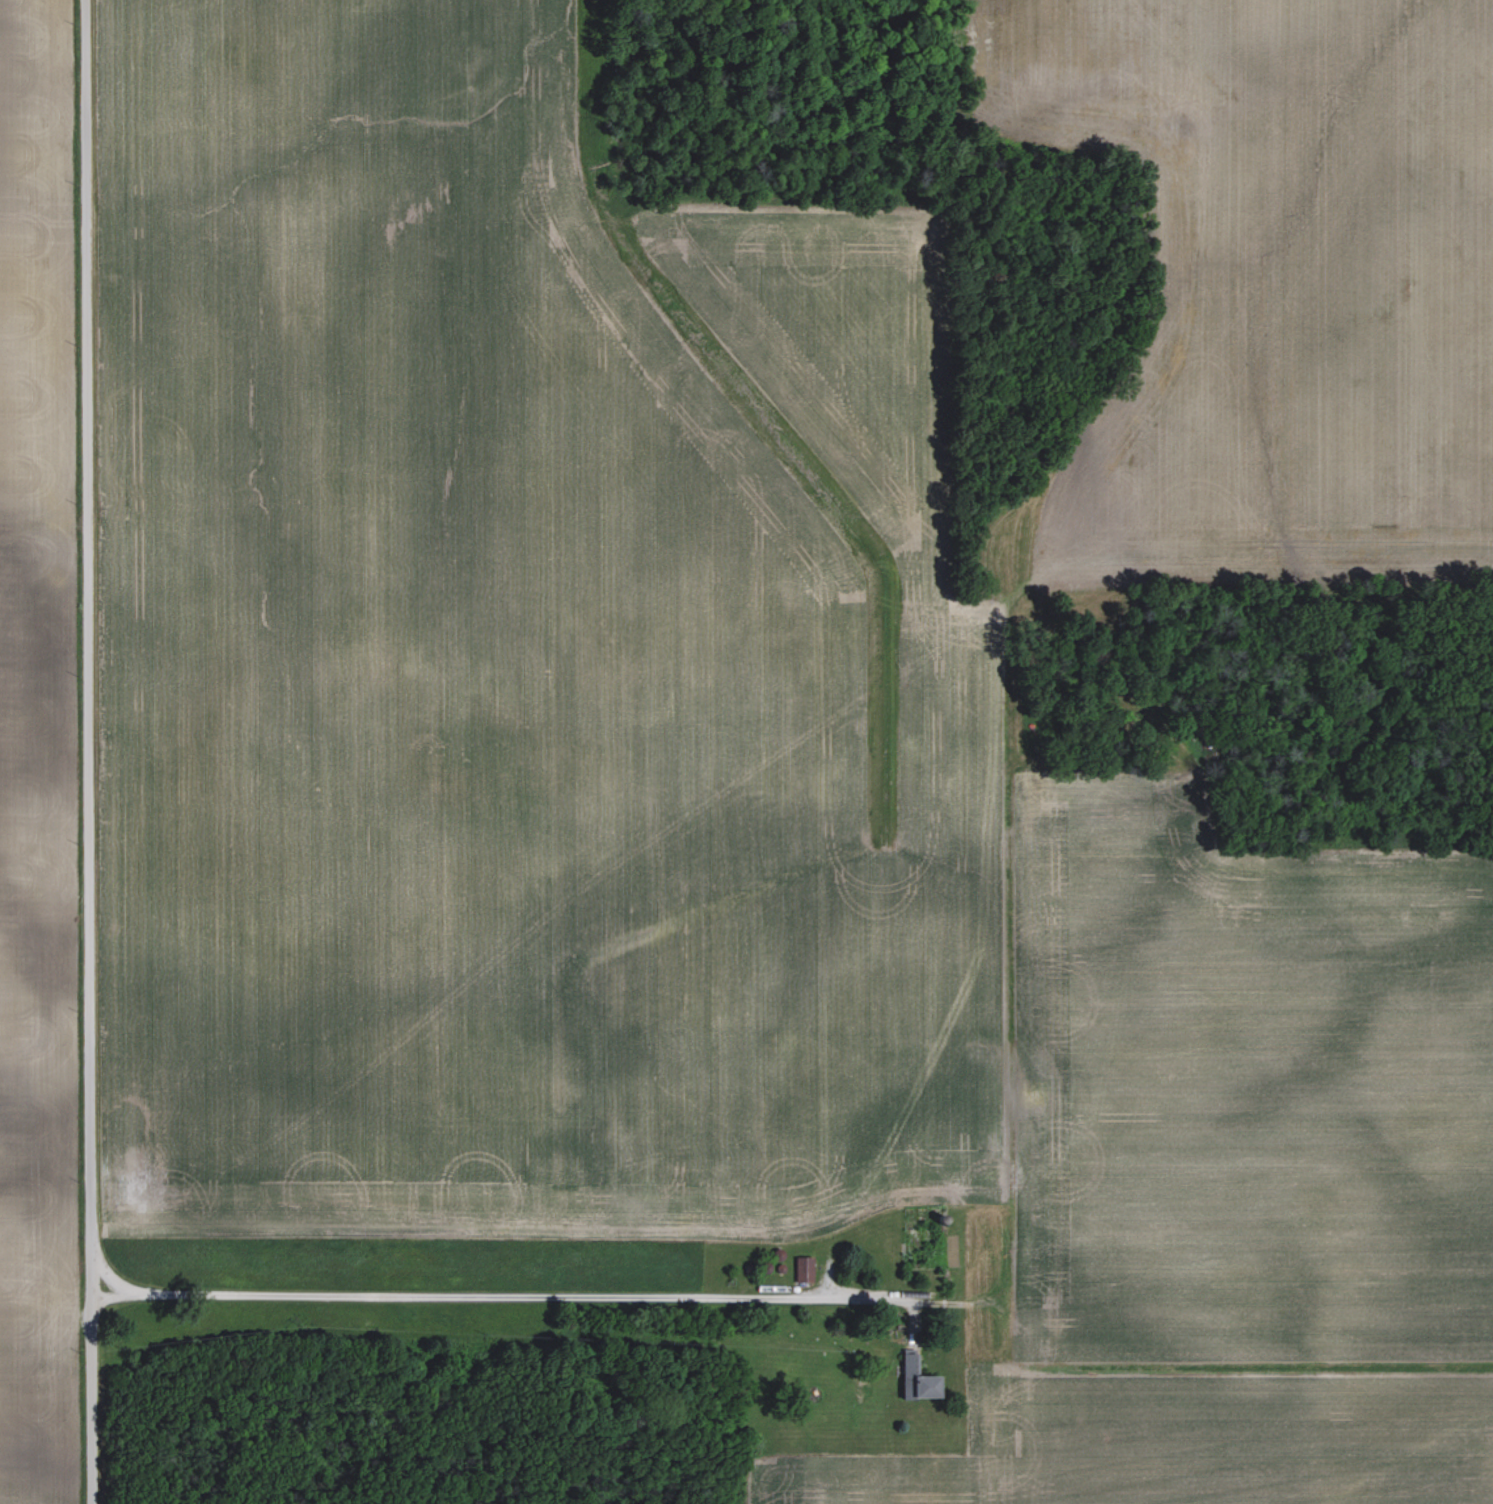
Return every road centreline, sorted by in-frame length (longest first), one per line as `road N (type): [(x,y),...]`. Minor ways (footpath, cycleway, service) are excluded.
road 1 (residential): [(88,1503),(83,0)]

